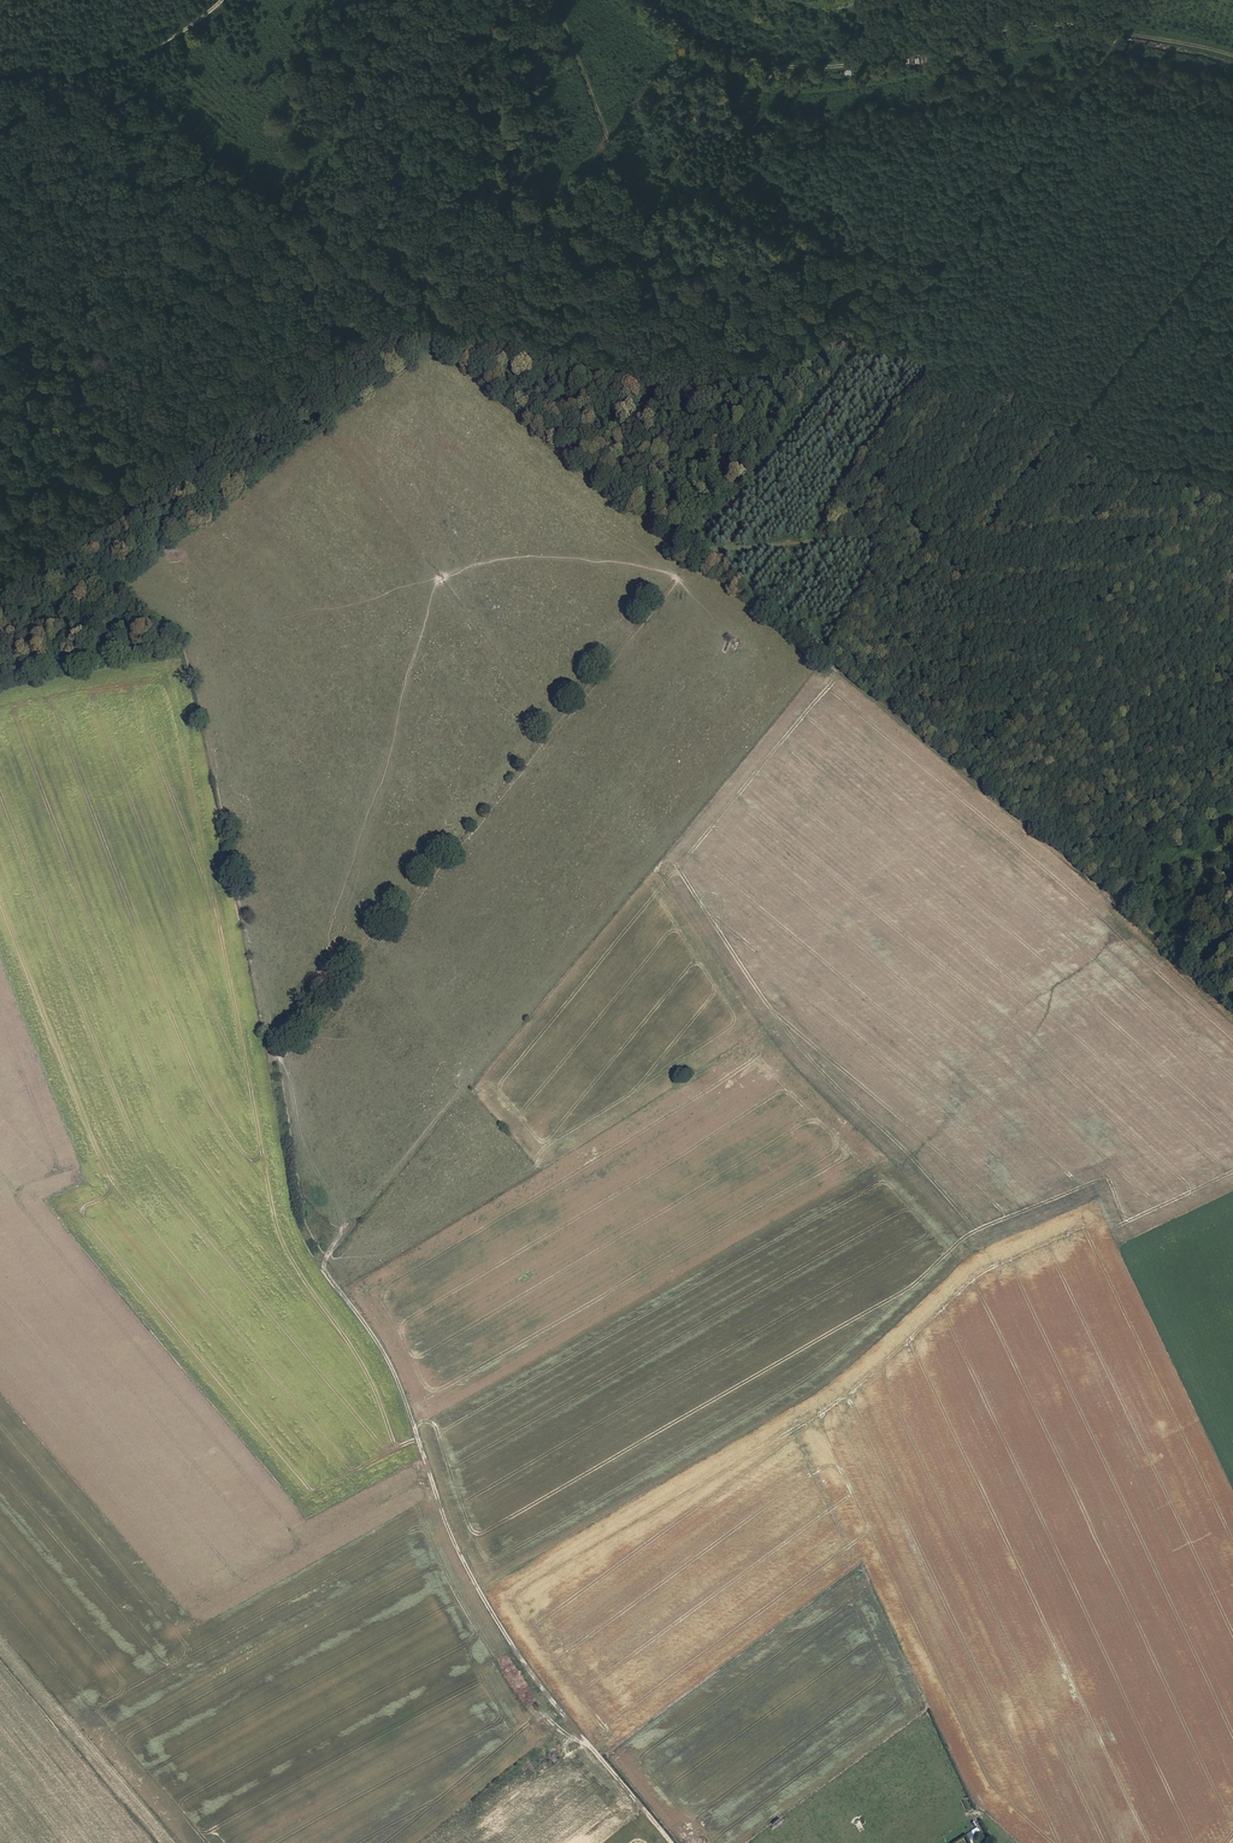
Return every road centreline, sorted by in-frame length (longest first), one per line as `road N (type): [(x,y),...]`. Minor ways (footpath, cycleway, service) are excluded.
road 1 (track): [(273,1057),(300,1225),(397,1385),(443,1521),(497,1621),(666,1842)]
road 2 (track): [(644,0),(720,52),(768,68),(840,69),(1013,24),(1066,23),(1153,37),(1232,69)]
road 3 (track): [(0,72),(109,58),(160,38),(215,0)]

